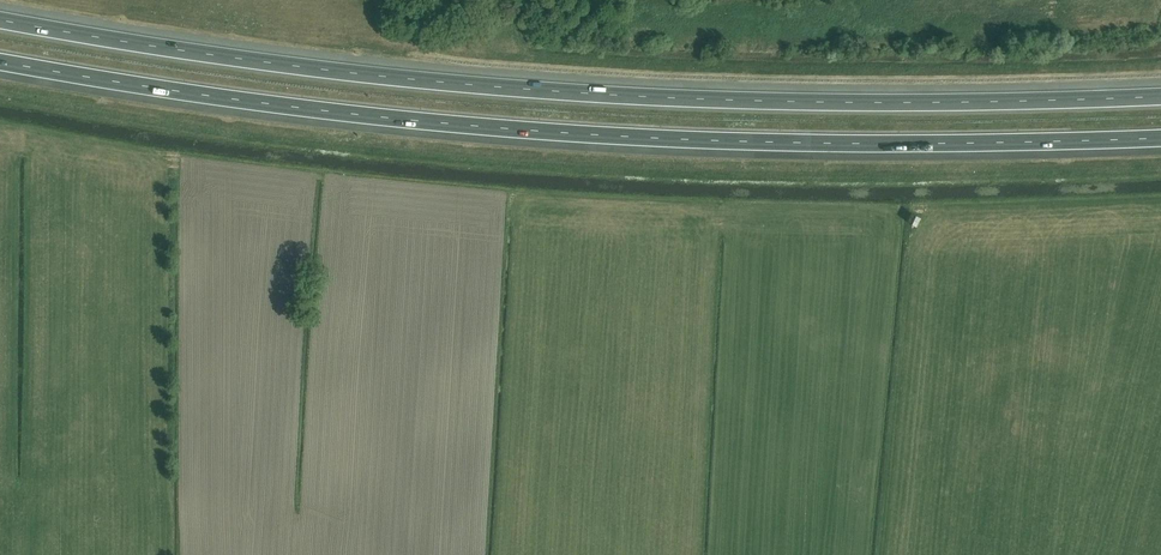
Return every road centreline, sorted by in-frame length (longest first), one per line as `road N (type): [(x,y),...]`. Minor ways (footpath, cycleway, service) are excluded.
road 1 (motorway): [(0,62),(249,101),(525,131),(839,147),(1160,137)]
road 2 (motorway): [(1160,94),(845,101),(528,87),(0,20)]

